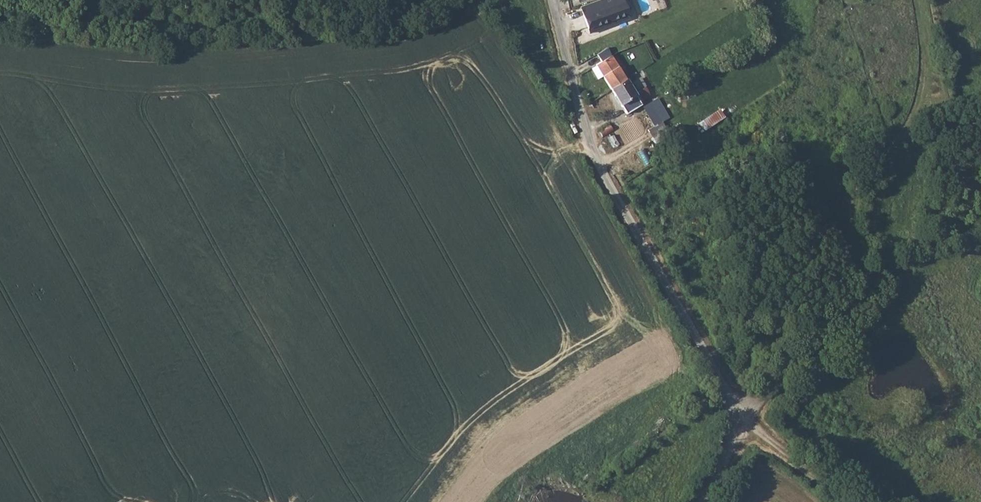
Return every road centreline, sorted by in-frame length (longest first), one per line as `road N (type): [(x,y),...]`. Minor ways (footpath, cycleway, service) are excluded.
road 1 (track): [(882,281),(852,360),(734,427)]
road 2 (track): [(734,427),(847,501)]

